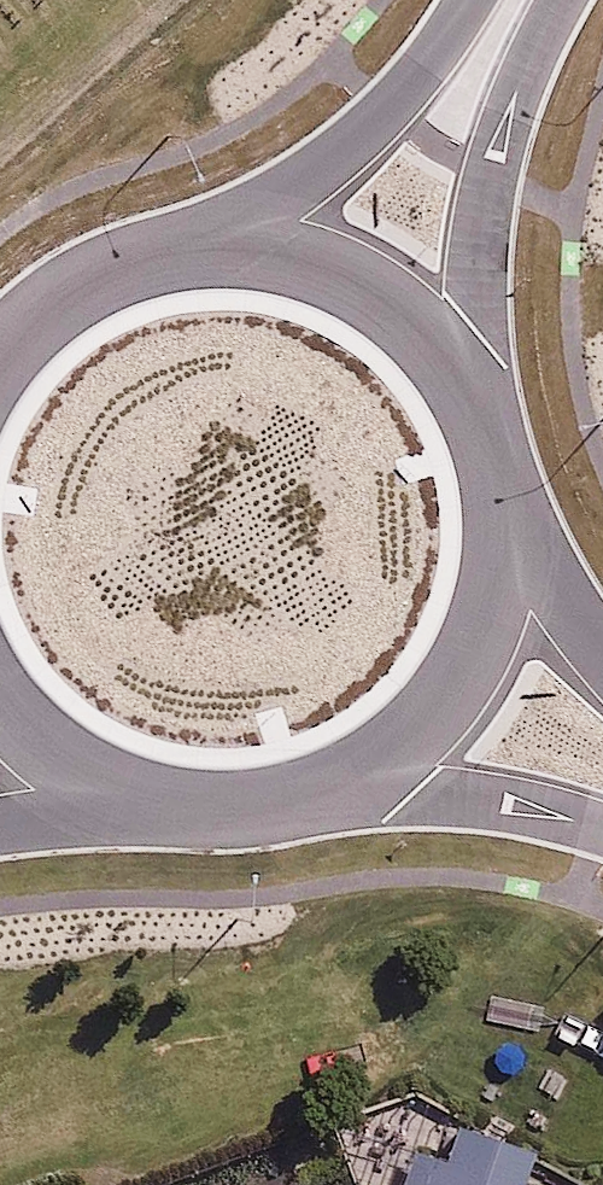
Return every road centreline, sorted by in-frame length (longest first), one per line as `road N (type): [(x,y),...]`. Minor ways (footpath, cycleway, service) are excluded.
road 1 (primary): [(168,246),(297,179),(343,146),(469,0)]
road 2 (primary): [(564,0),(501,124),(454,370)]
road 3 (trunk): [(494,501),(483,590),(443,671),(380,734),(299,773)]
road 4 (trunk): [(168,246),(250,243),(330,263),(400,307),(454,370)]
road 5 (primary): [(602,827),(450,789),(299,773)]
road 6 (trunk): [(181,781),(102,757),(34,709),(0,665)]
road 7 (trunk): [(0,361),(20,330),(88,276),(168,246)]
road 8 (primary): [(494,501),(602,669)]
road 9 (trunk): [(181,781),(0,817)]
road 10 (trunk): [(454,370),(482,433),(494,501)]

